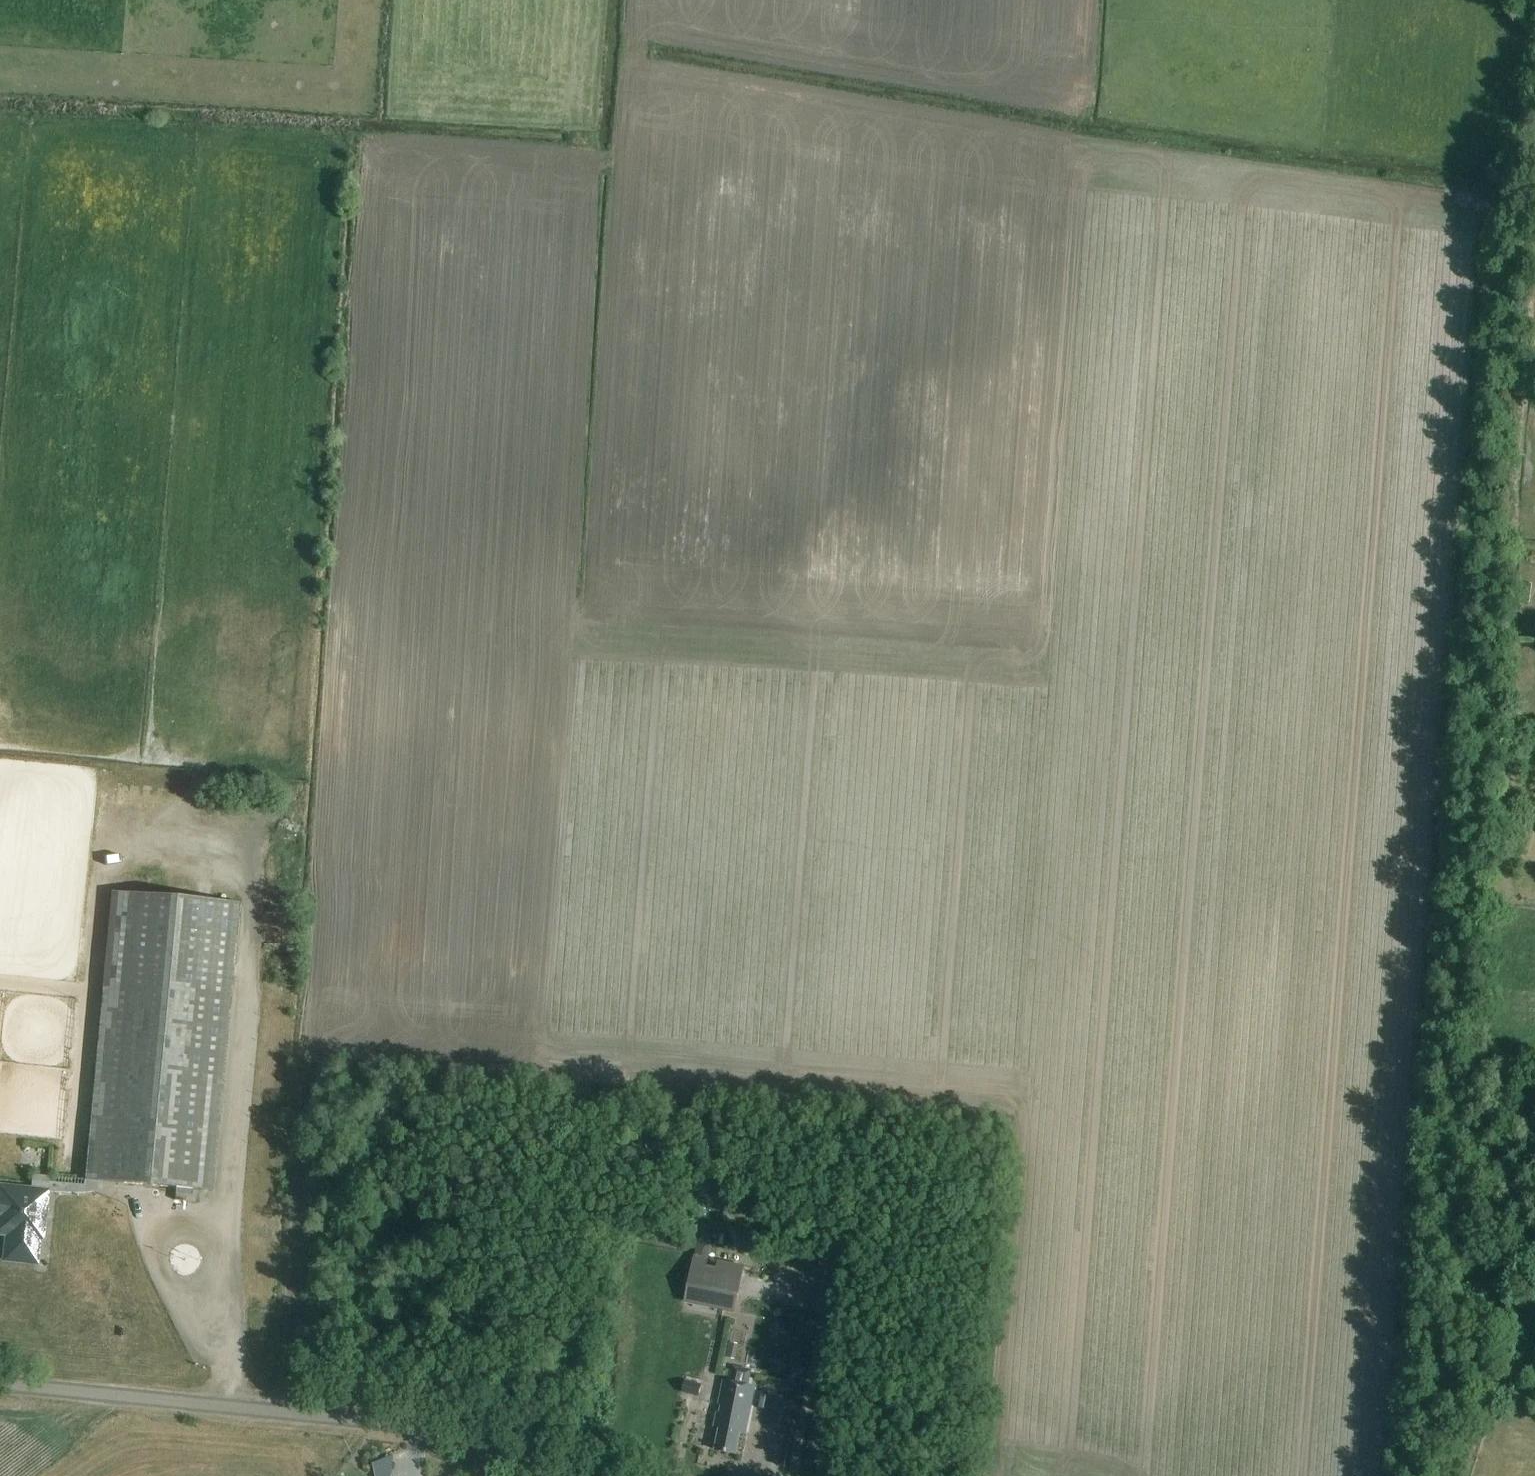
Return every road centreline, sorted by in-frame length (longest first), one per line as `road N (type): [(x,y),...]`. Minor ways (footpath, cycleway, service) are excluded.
road 1 (unclassified): [(612,1475),(413,1430),(0,1387)]

